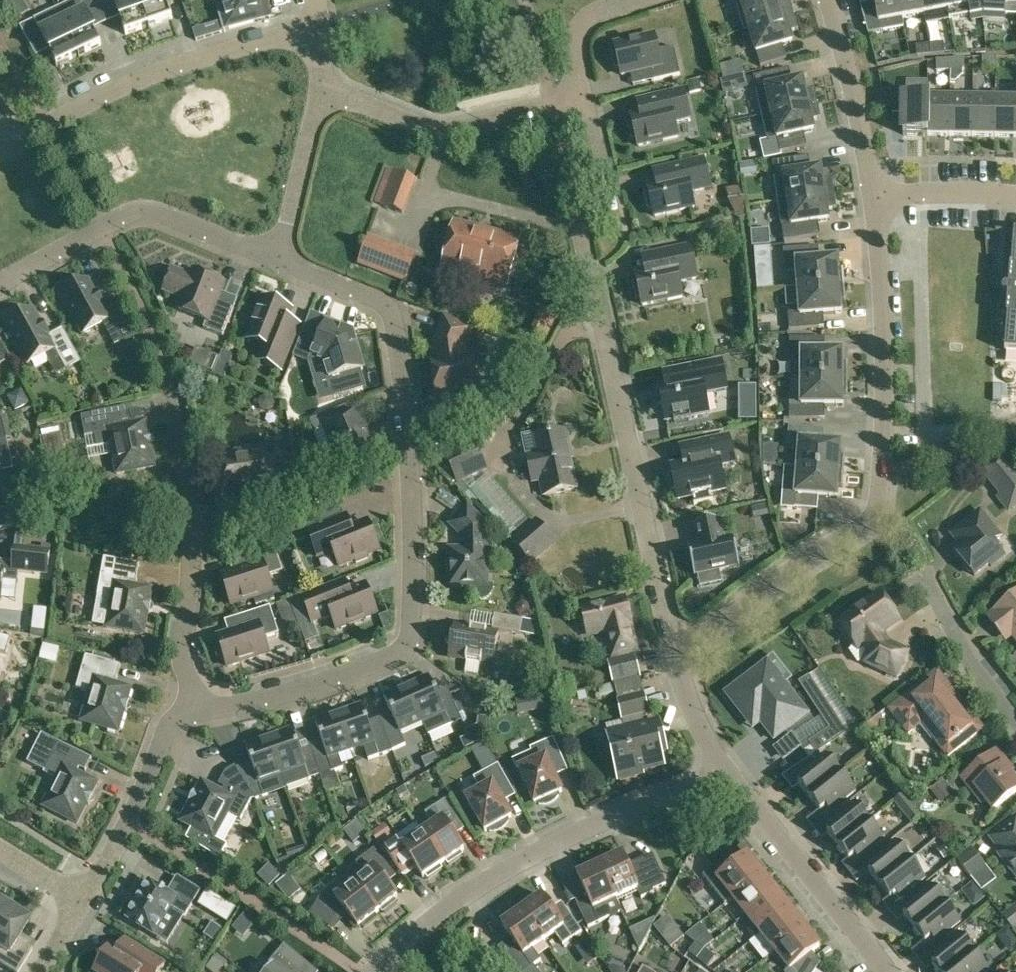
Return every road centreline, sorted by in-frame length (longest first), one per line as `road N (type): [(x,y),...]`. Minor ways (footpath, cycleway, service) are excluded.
road 1 (residential): [(279,258),(359,286),(396,319),(413,514),(409,647),(279,699),(201,712)]
road 2 (residential): [(876,199),(885,312),(879,511),(869,527),(790,573),(675,658)]
road 3 (residential): [(201,712),(186,662),(194,498),(184,439),(145,312),(103,230)]
road 4 (residential): [(675,658),(580,229)]
road 5 (residential): [(375,971),(445,909),(529,858),(727,778)]
road 6 (residential): [(0,152),(170,68),(320,28)]
road 7 (residential): [(882,971),(727,778)]
road 8 (residential): [(548,106),(438,133),(325,95)]
road 9 (residential): [(85,901),(170,729),(201,712)]
road 10 (residential): [(830,0),(876,199)]
road 11 (residential): [(103,230),(154,216),(279,258)]
road 12 (residential): [(1015,722),(913,576)]
road 13 (residential): [(279,258),(325,95)]
road 14 (residential): [(588,105),(579,34),(646,0)]
road 15 (residential): [(1015,196),(876,199)]
road 16 (residential): [(727,778),(695,720),(675,658)]

